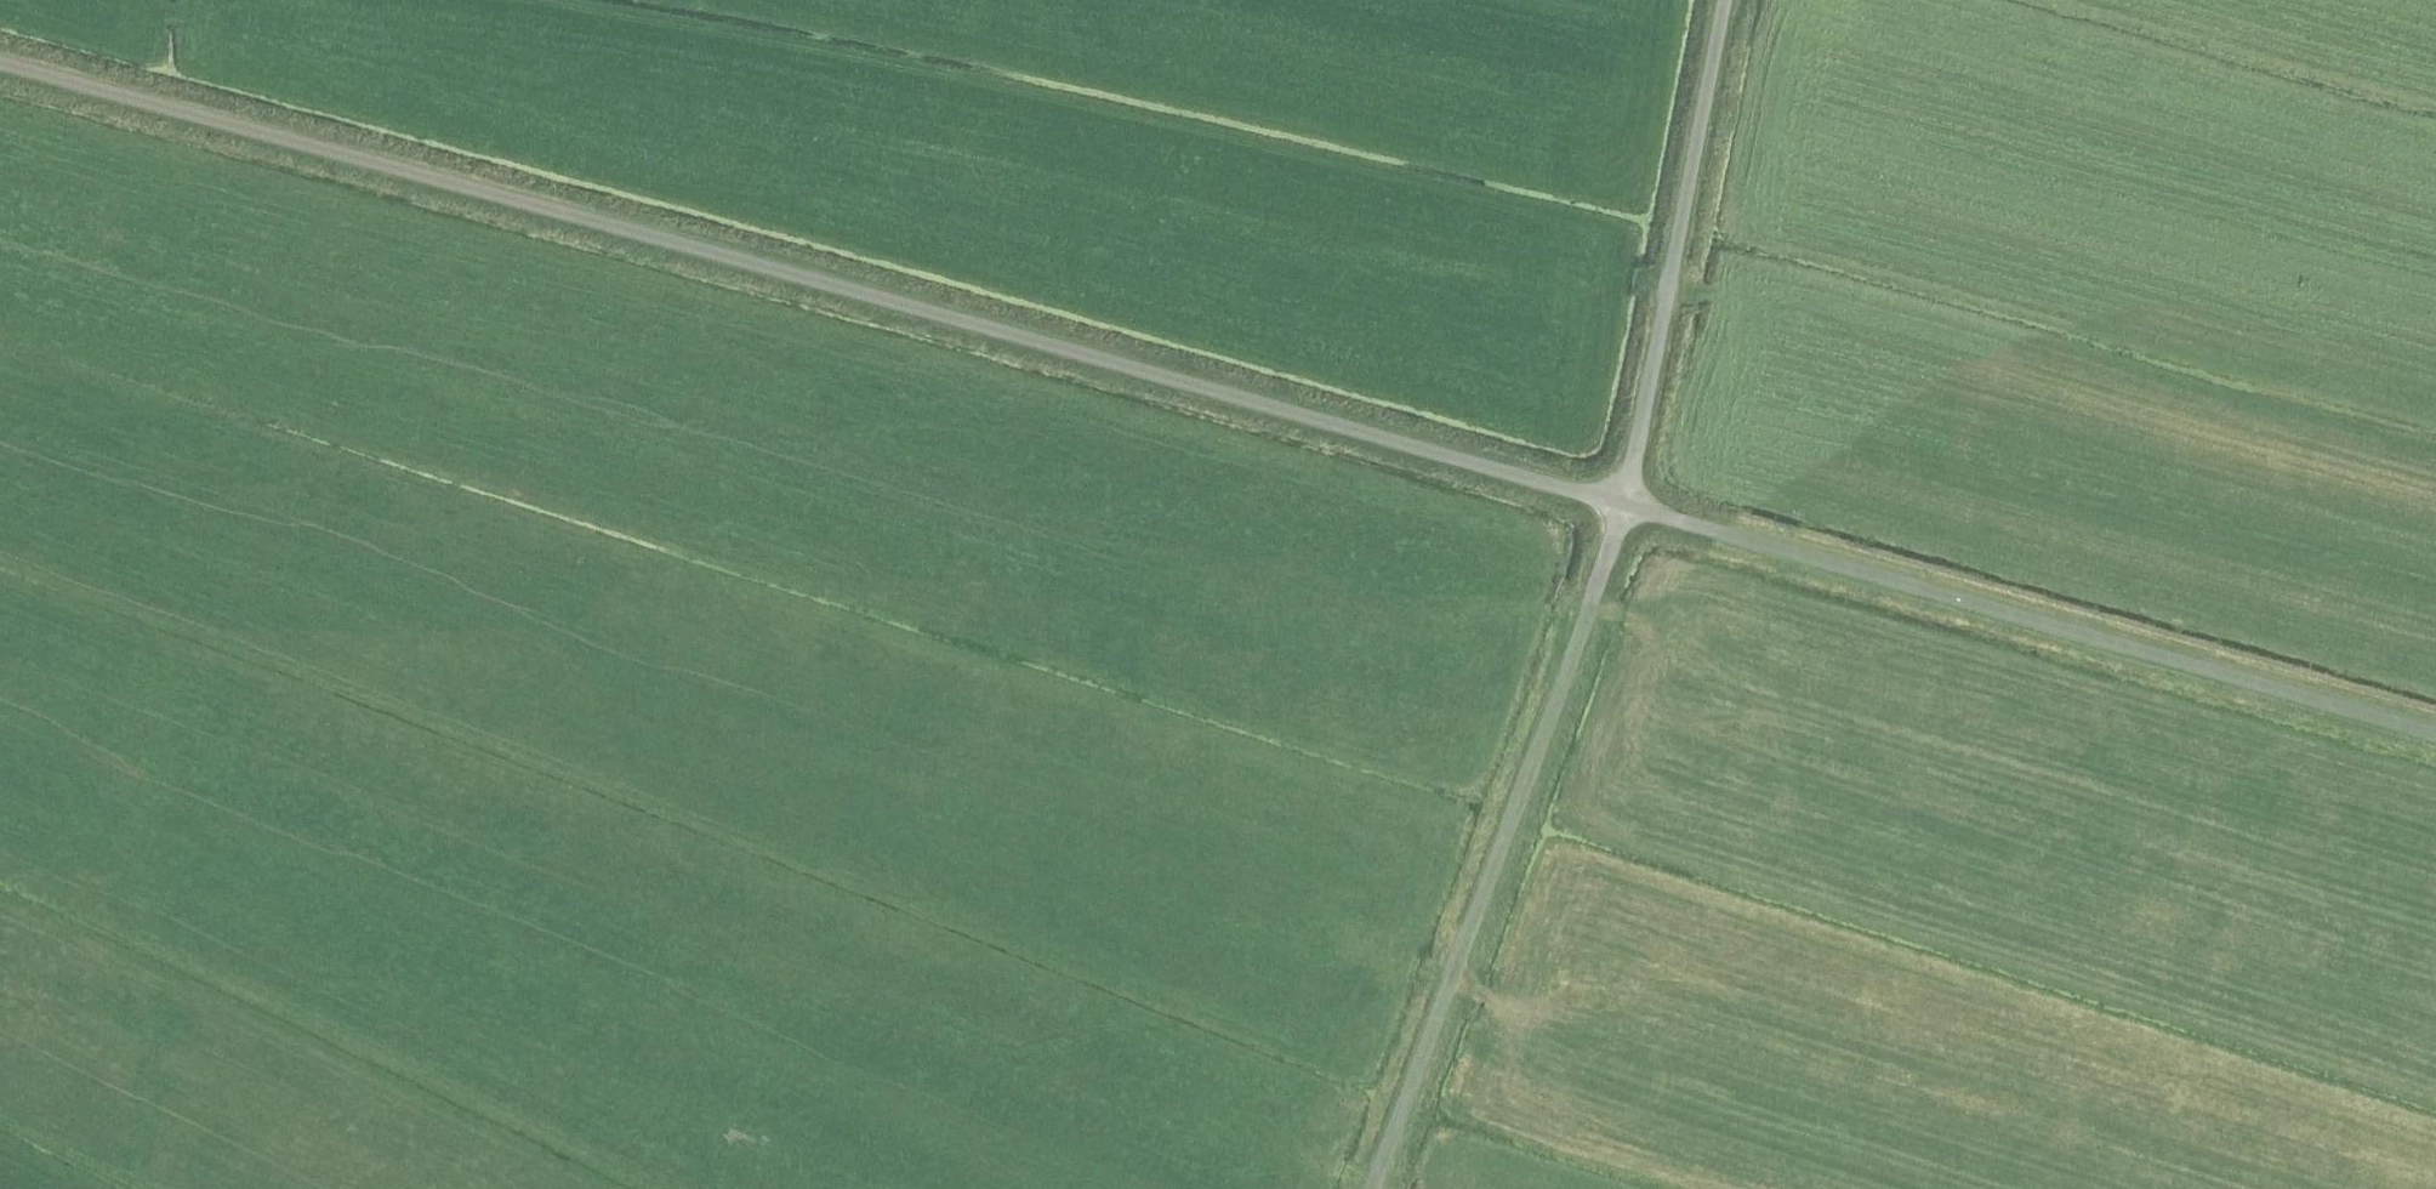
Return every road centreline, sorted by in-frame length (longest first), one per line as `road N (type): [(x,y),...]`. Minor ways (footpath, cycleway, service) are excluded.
road 1 (unclassified): [(1624,506),(0,63)]
road 2 (unclassified): [(2435,733),(1624,506)]
road 3 (unclassified): [(1377,1188),(1624,506)]
road 4 (unclassified): [(1624,506),(1724,0)]

